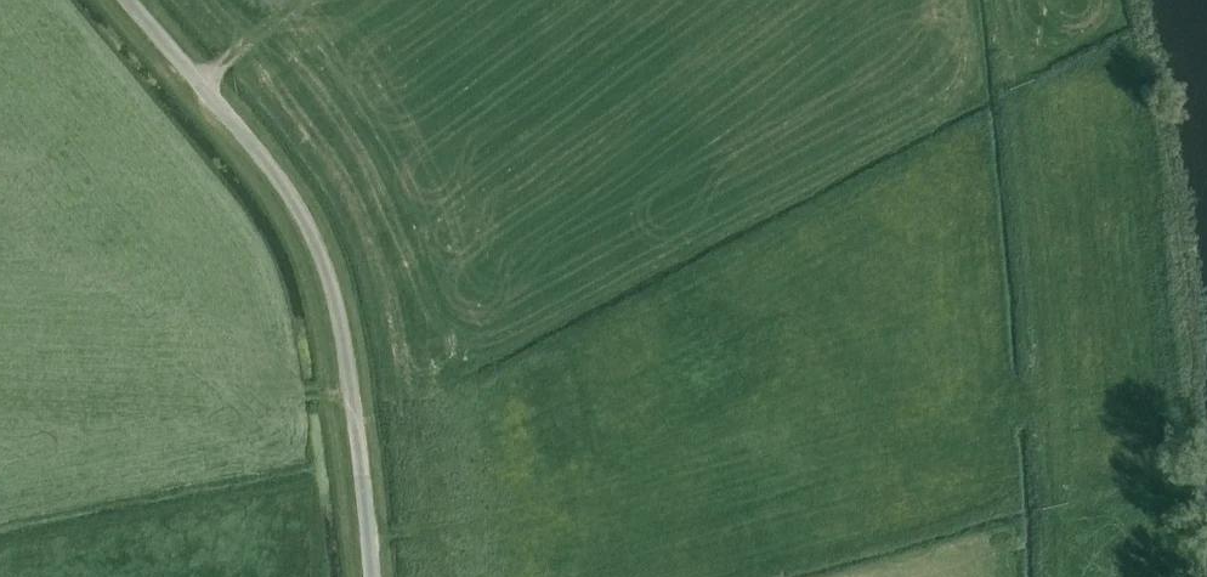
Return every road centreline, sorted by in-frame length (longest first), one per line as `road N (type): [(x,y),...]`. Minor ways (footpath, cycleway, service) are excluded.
road 1 (unclassified): [(373,576),(323,252),(285,184),(134,0)]

